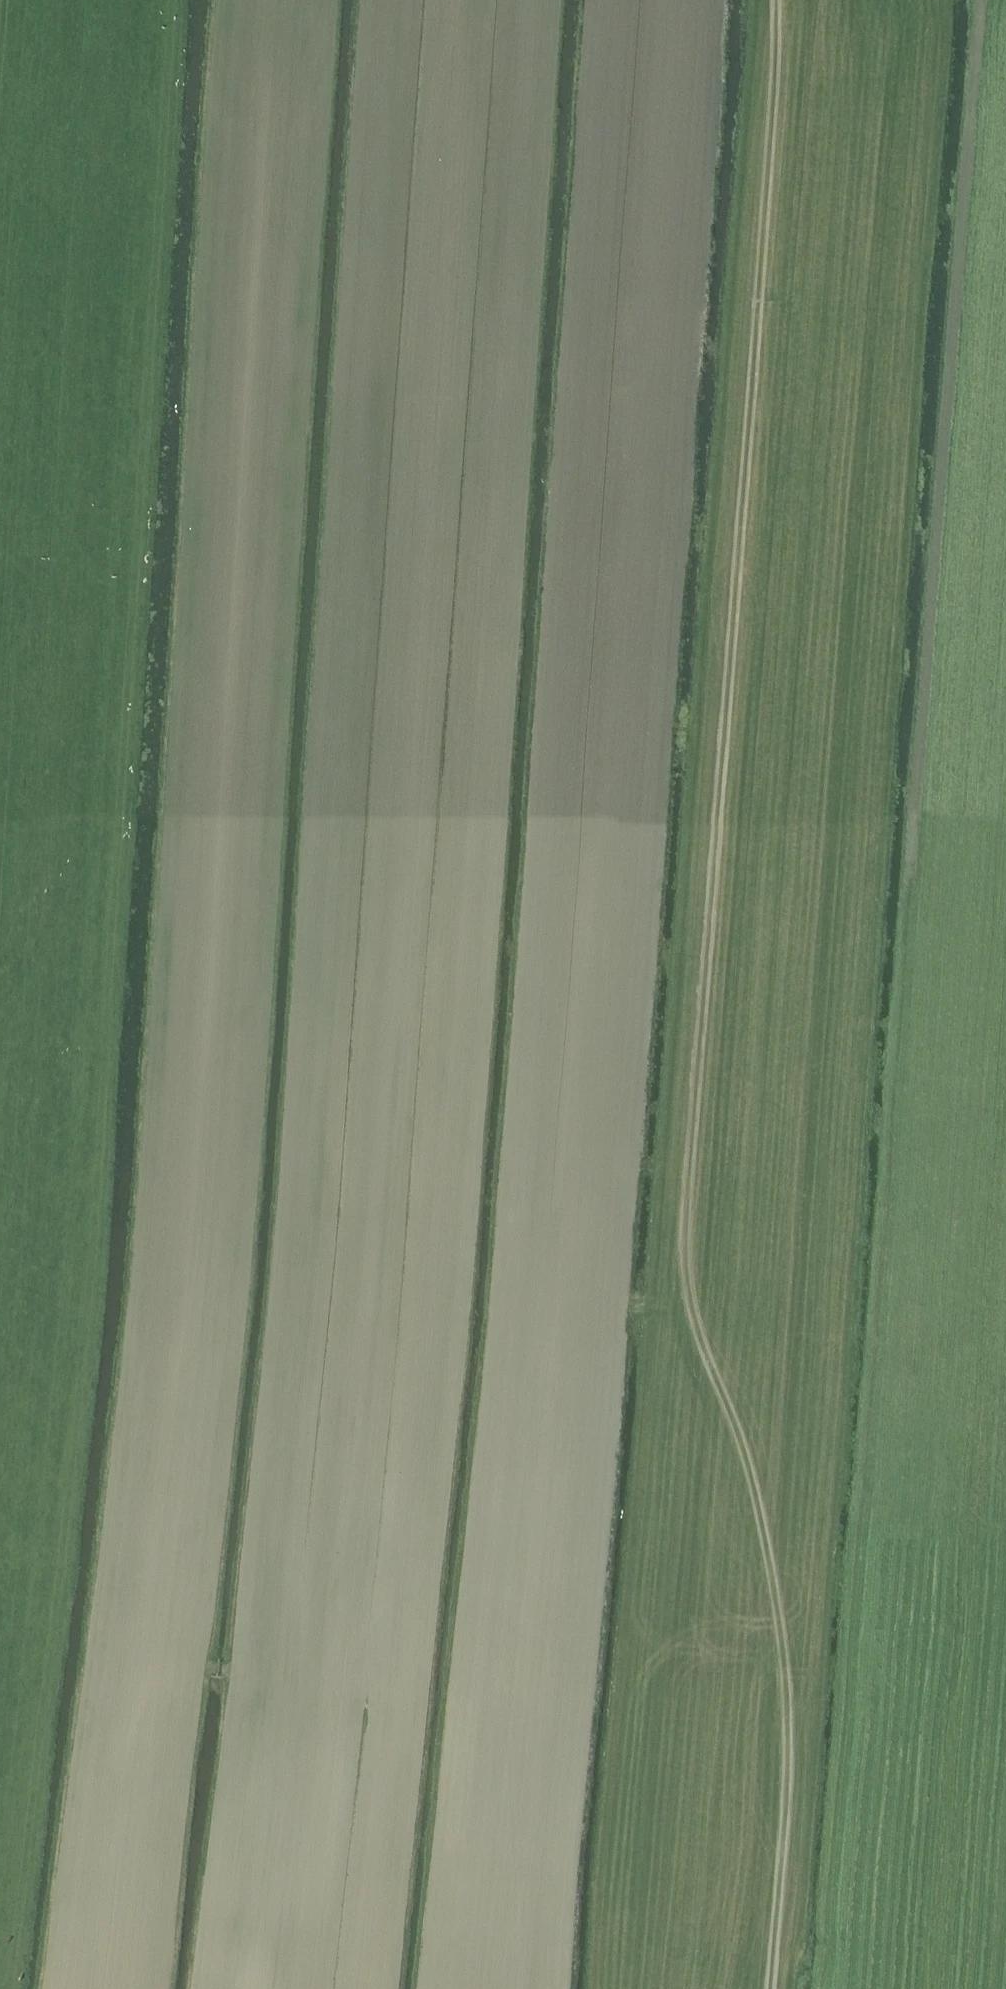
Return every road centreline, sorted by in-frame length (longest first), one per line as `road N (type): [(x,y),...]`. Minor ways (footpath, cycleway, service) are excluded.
road 1 (track): [(776,0),(684,1260),(698,1340),(747,1464),(783,1652),(787,1787),(770,1988)]
road 2 (track): [(3,1988),(87,1371),(169,0)]

